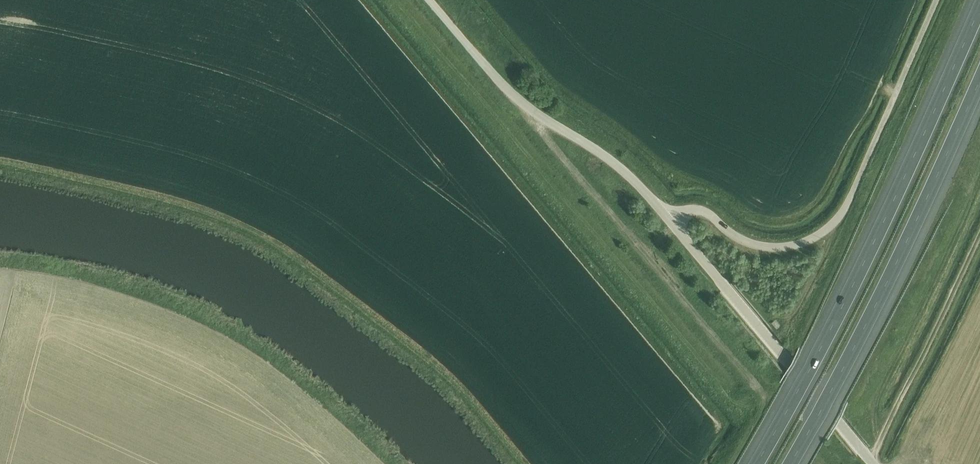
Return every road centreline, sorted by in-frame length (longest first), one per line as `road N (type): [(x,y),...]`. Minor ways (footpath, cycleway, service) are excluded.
road 1 (motorway): [(979,8),(888,211),(756,463)]
road 2 (unclassified): [(670,223),(698,213),(741,240),(771,247),(823,233),(844,213),(938,0)]
road 3 (motorway): [(791,463),(979,80)]
road 4 (unclassified): [(432,0),(517,100),(610,163),(670,223)]
road 5 (unclassified): [(670,223),(873,463)]

